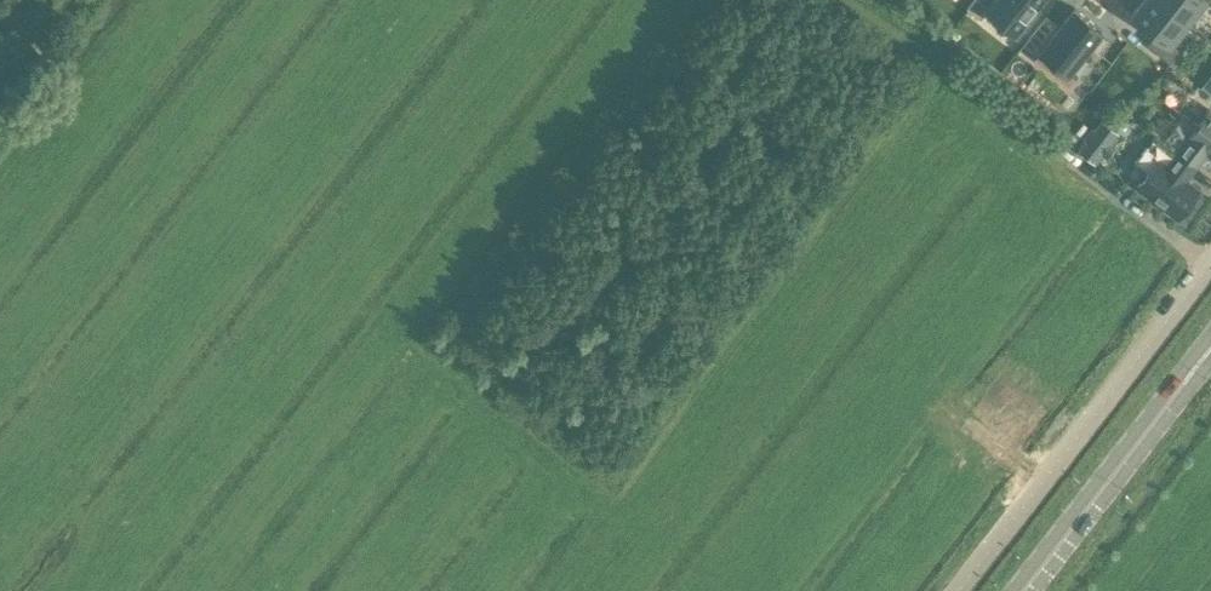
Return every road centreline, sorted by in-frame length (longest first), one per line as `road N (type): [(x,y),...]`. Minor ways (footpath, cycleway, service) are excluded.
road 1 (unclassified): [(958,590),(1210,262)]
road 2 (primary): [(1023,590),(1210,350)]

